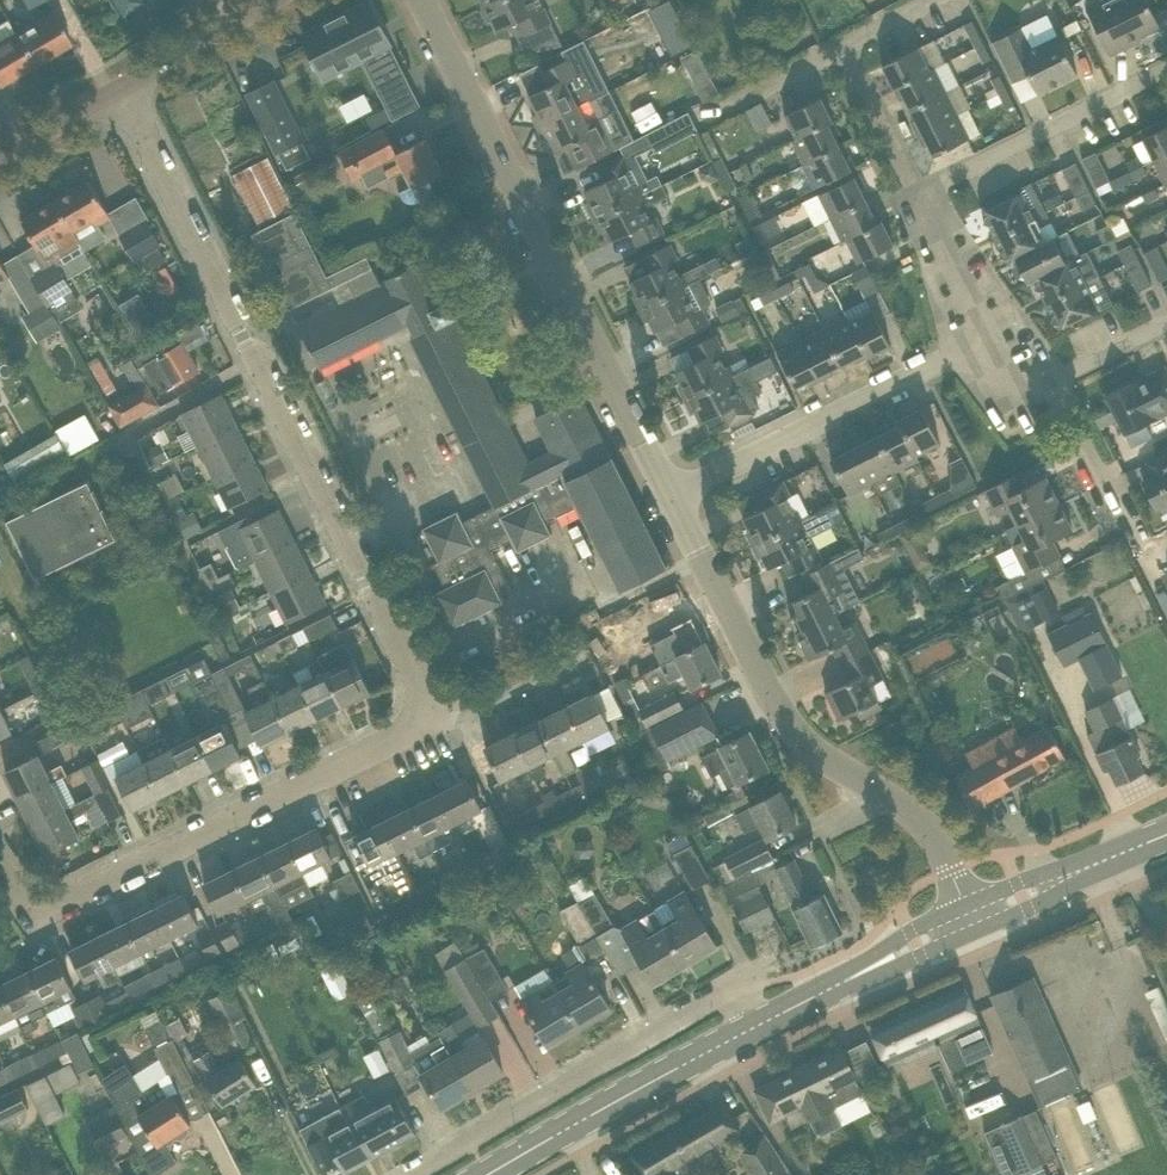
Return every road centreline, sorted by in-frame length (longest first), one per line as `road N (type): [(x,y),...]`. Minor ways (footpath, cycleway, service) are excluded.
road 1 (residential): [(121,88),(413,670),(419,702),(398,735),(51,908),(27,905),(0,866)]
road 2 (residential): [(672,498),(421,0)]
road 3 (residential): [(965,906),(925,824),(805,744),(782,715),(672,498)]
road 4 (residential): [(770,1018),(720,1000),(419,1174)]
road 5 (residential): [(672,498),(989,339)]
road 6 (tertiary): [(496,1174),(770,1018)]
road 7 (residential): [(915,194),(1166,69)]
road 8 (residential): [(1166,606),(1055,377)]
road 9 (residential): [(121,88),(270,0)]
road 10 (residential): [(915,194),(838,40)]
road 11 (residential): [(989,339),(915,194)]
road 12 (tertiary): [(965,906),(910,931),(829,988)]
road 13 (tertiary): [(829,988),(976,930)]
road 14 (residential): [(0,158),(121,88)]
road 15 (residential): [(719,110),(838,40)]
road 16 (tertiary): [(1084,869),(1016,883),(965,906)]
road 17 (tertiary): [(976,930),(1028,908),(1084,869)]
road 18 (residential): [(1055,377),(1166,321)]

